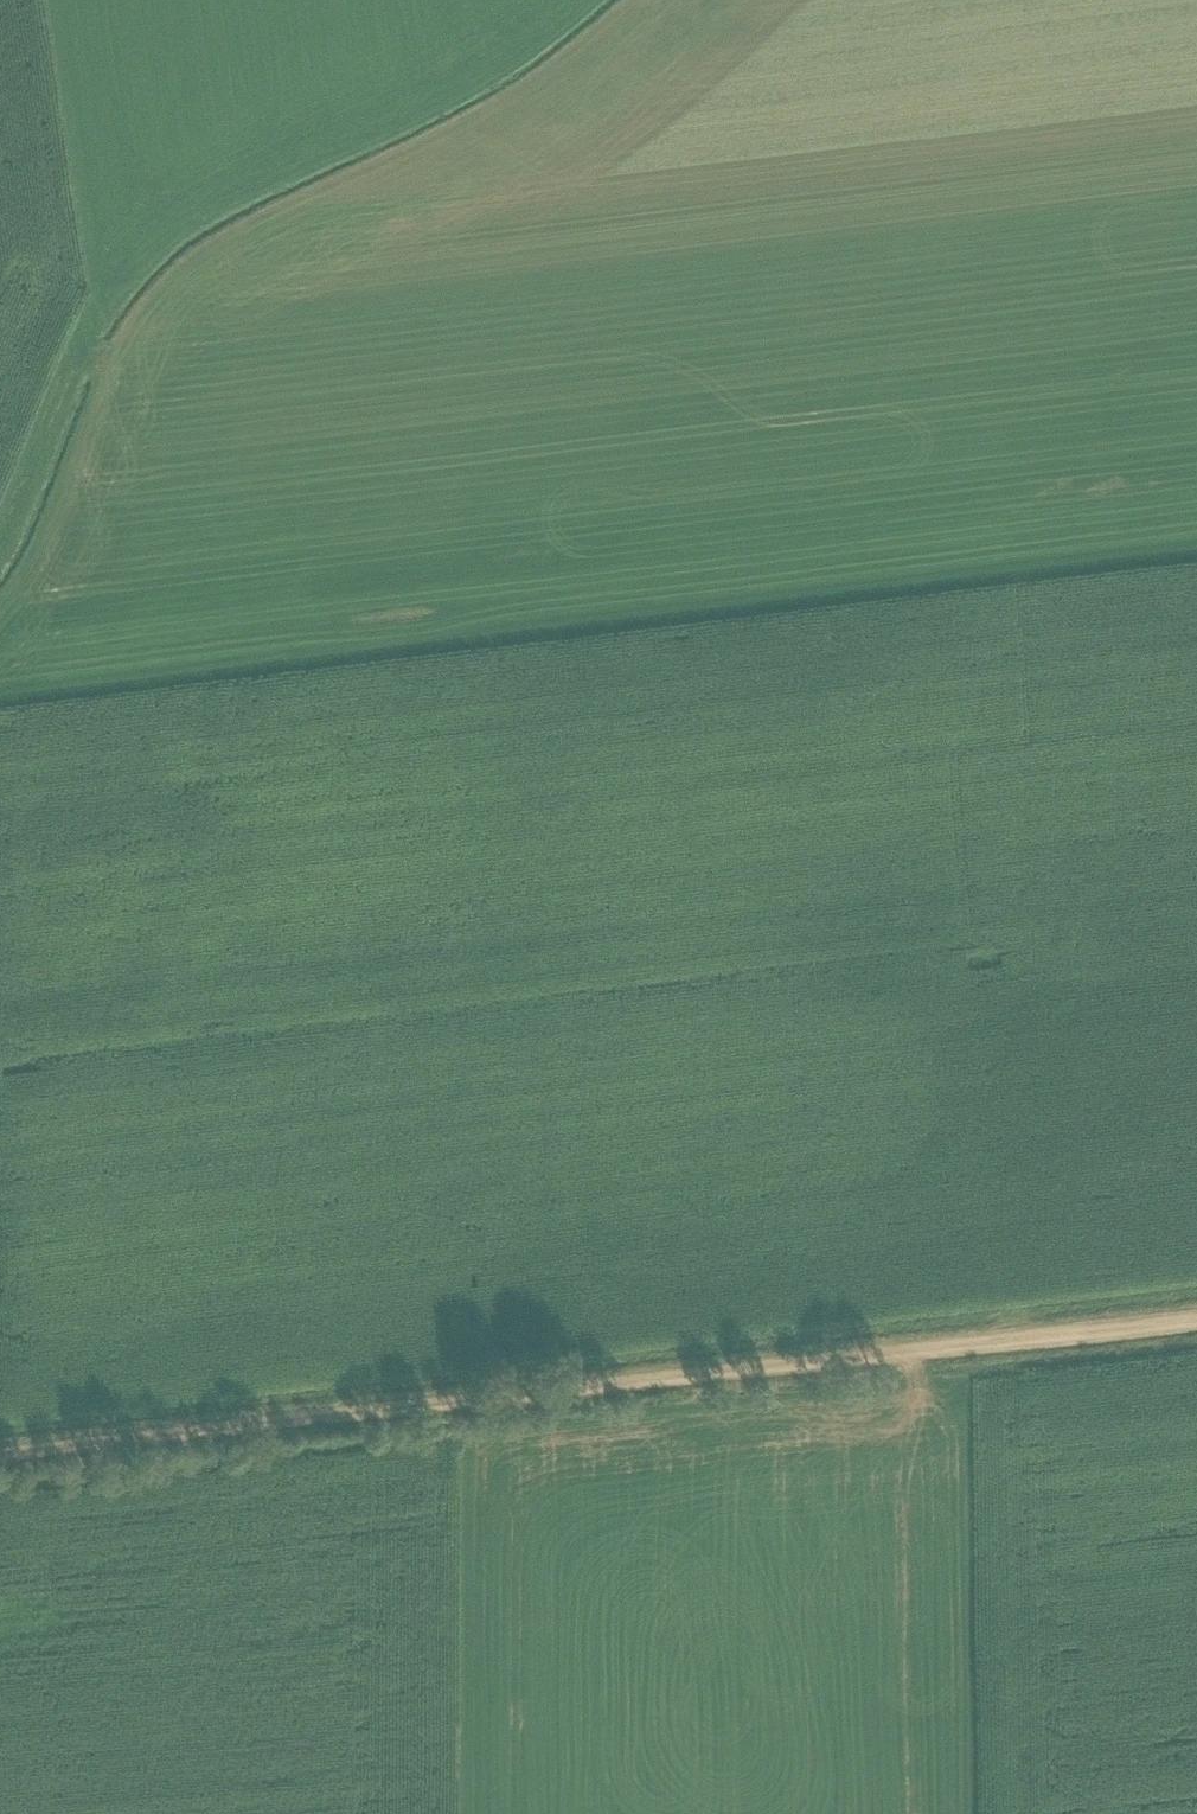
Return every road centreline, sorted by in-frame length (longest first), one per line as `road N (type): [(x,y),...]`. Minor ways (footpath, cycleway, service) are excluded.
road 1 (track): [(0,1458),(1196,1321)]

